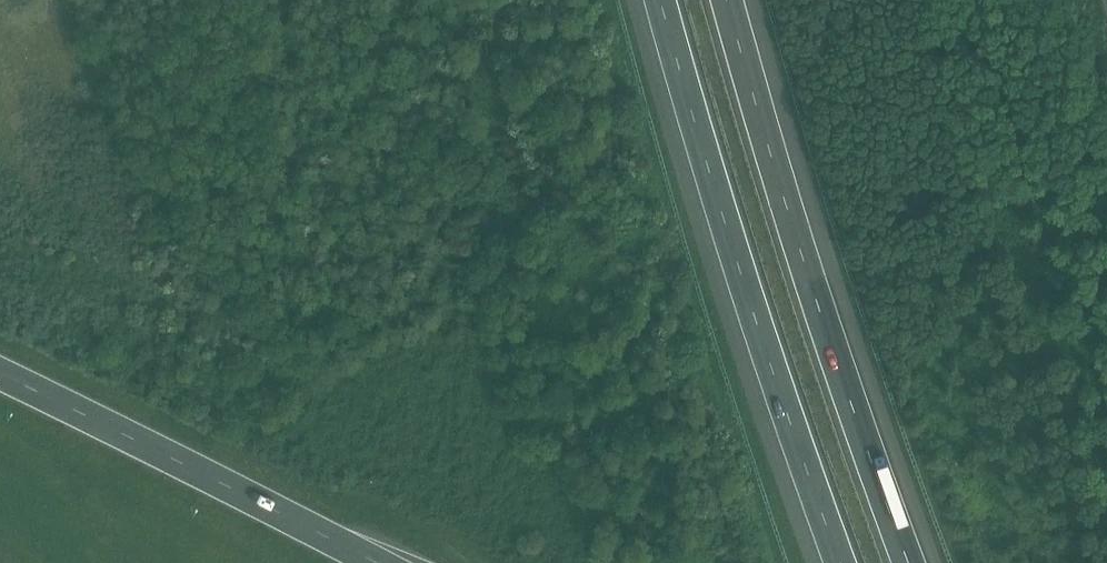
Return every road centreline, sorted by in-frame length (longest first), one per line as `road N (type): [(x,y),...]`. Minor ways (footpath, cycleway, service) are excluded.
road 1 (motorway): [(658,0),(726,253),(841,562)]
road 2 (motorway): [(910,562),(796,248),(728,0)]
road 3 (motorway): [(375,562),(0,374)]

